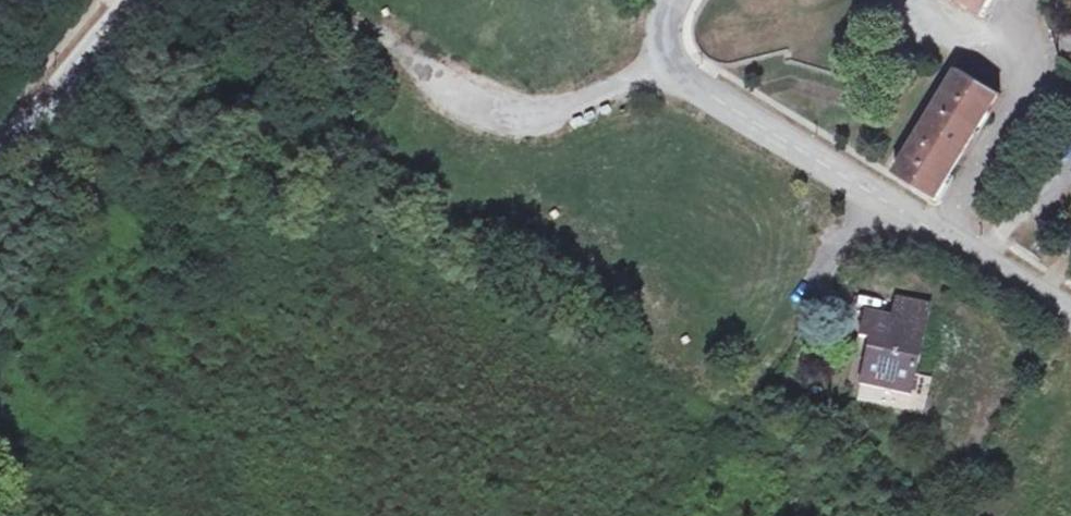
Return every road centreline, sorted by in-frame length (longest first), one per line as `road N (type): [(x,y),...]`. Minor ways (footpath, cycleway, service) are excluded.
road 1 (tertiary): [(671,0),(664,36),(670,54),(706,94),(1070,314)]
road 2 (residential): [(143,0),(0,151)]

